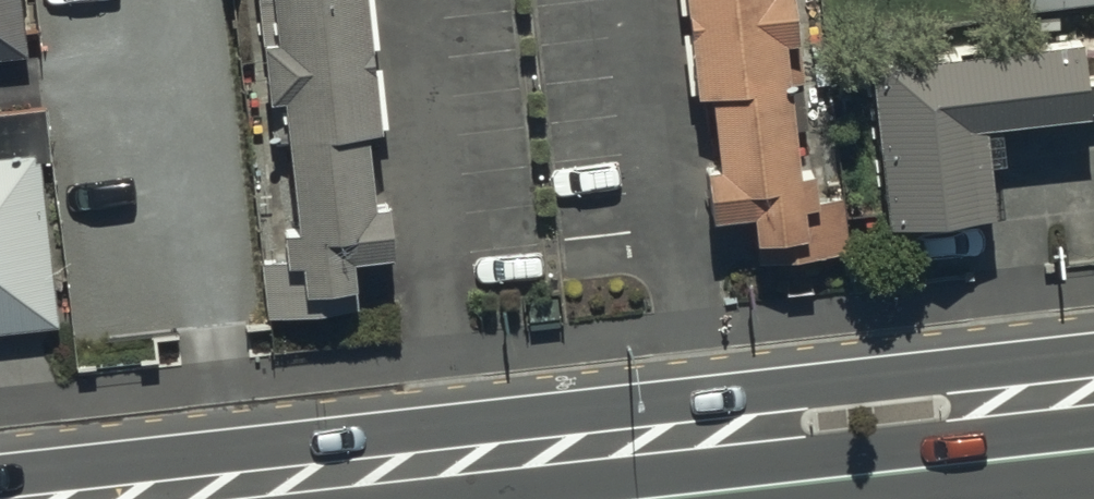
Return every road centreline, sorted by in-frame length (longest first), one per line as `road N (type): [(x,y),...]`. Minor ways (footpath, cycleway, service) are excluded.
road 1 (secondary): [(0,478),(1093,355)]
road 2 (secondary): [(1093,452),(683,498)]

